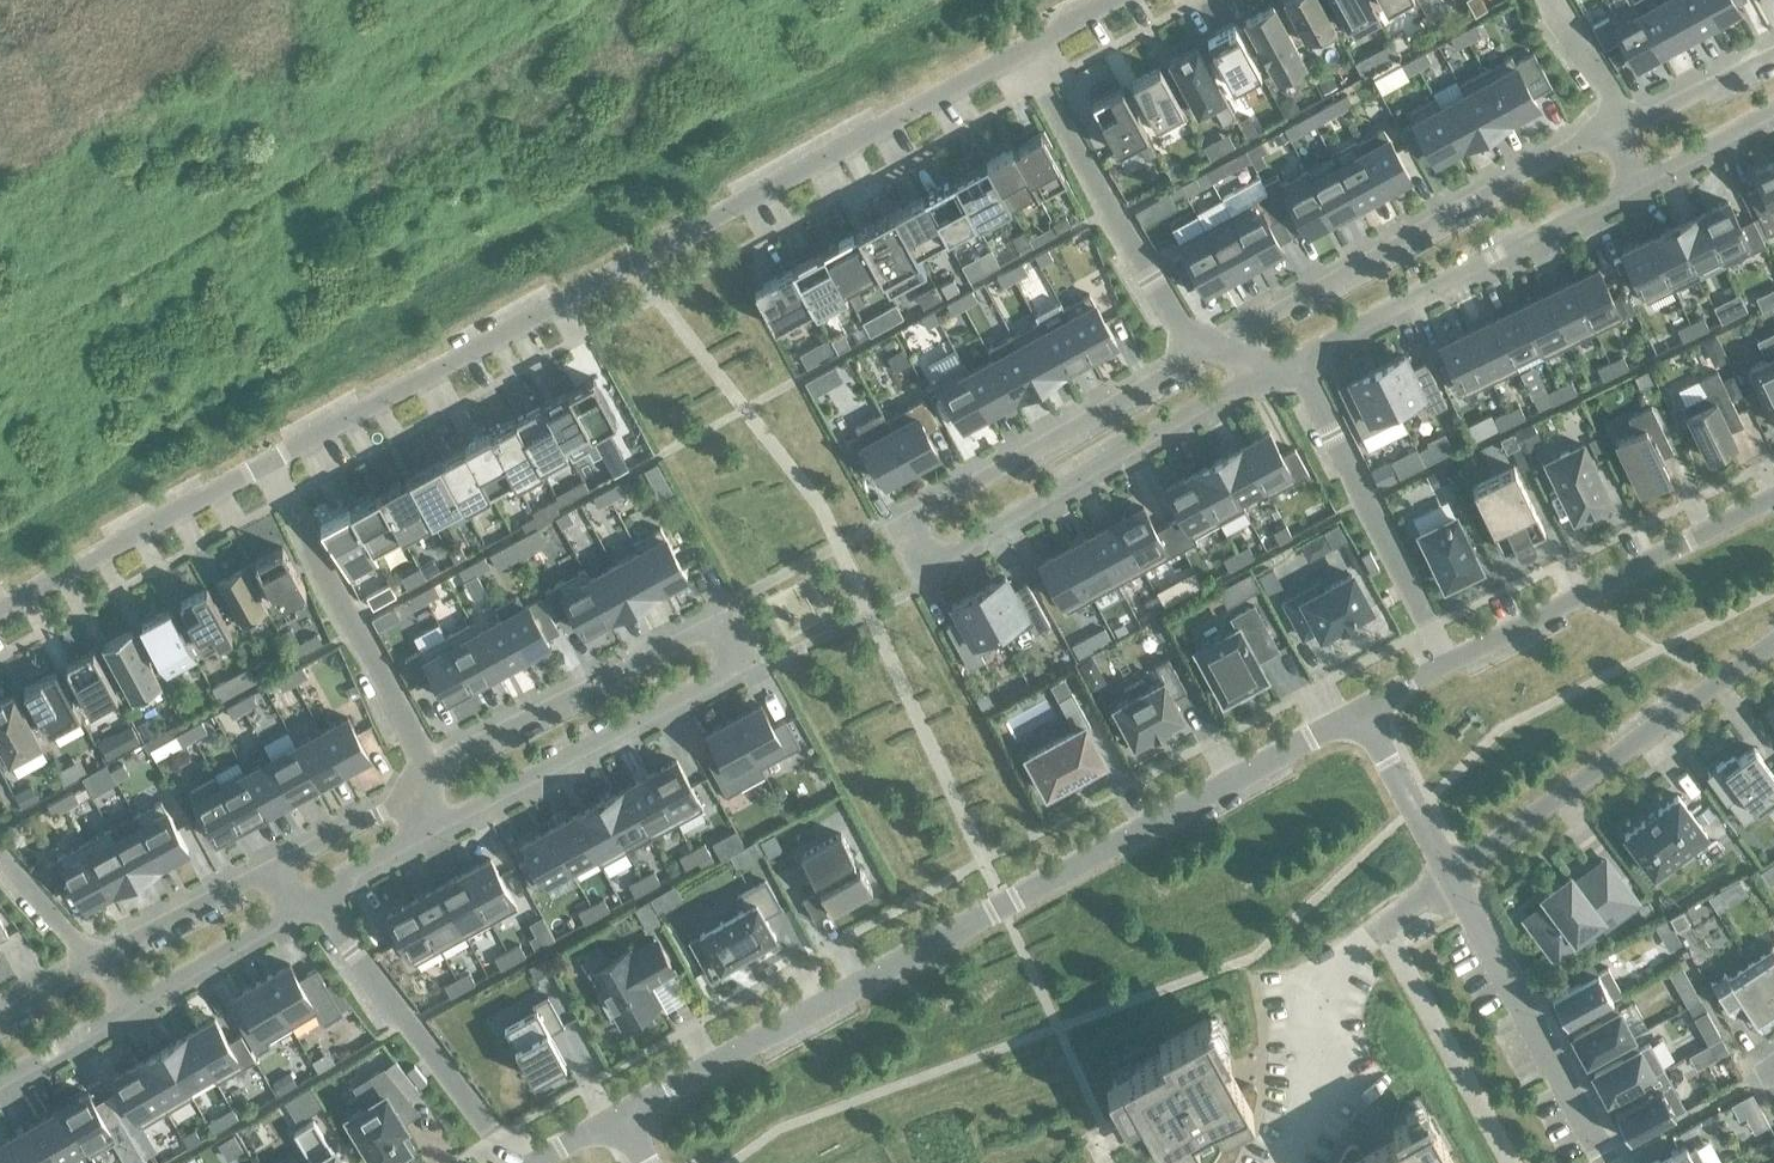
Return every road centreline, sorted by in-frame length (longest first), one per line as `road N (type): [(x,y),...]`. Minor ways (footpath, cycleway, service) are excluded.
road 1 (residential): [(268,464),(1021,53)]
road 2 (residential): [(1361,715),(618,1119)]
road 3 (unclassified): [(1215,350),(904,522),(932,565),(1263,370)]
road 4 (unclassified): [(429,776),(723,621),(744,663),(426,834)]
road 5 (unclassified): [(1773,56),(1656,116),(1615,125),(1215,350)]
road 6 (unclassified): [(1263,370),(1773,107)]
road 7 (residential): [(1452,881),(1773,647)]
road 8 (residential): [(1773,500),(1450,666)]
road 9 (unclassified): [(312,899),(0,1083)]
road 10 (unclassified): [(1450,666),(1308,387),(1263,370)]
road 11 (unclassified): [(1215,350),(1176,321),(1021,53)]
road 12 (unclassified): [(429,776),(268,464)]
road 13 (unclassified): [(312,899),(520,1162)]
road 14 (residential): [(1607,1162),(1452,881)]
road 15 (unclassified): [(0,1021),(88,963),(276,870)]
road 16 (residential): [(0,609),(268,464)]
road 17 (residential): [(1452,881),(1361,715)]
road 18 (unclassified): [(276,870),(429,776)]
road 19 (unclassified): [(426,834),(312,899)]

